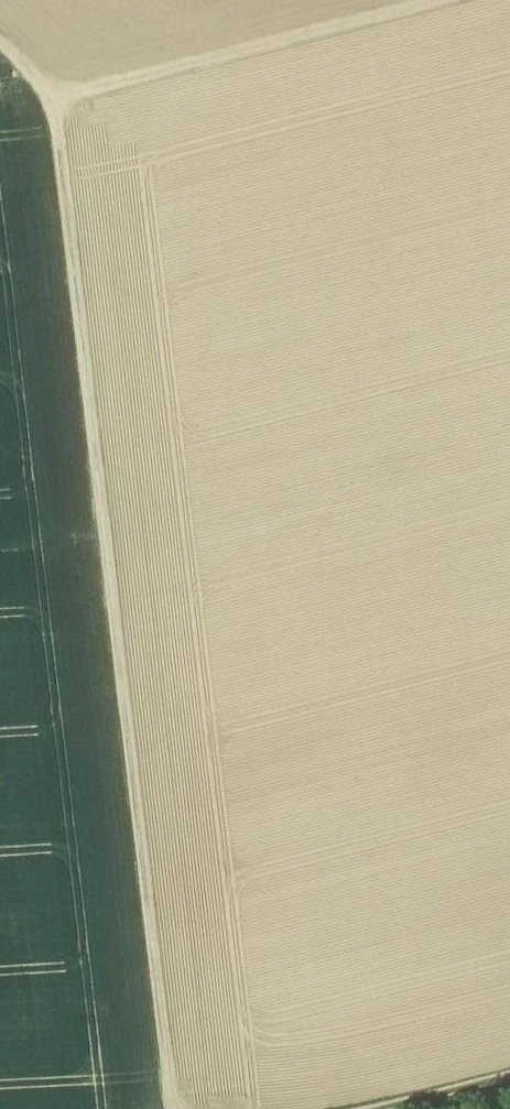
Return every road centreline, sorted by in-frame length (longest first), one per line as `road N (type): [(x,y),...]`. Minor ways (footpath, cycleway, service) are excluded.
road 1 (track): [(168,1108),(72,111),(0,41)]
road 2 (track): [(72,111),(509,3)]
road 3 (track): [(509,1075),(374,1108)]

